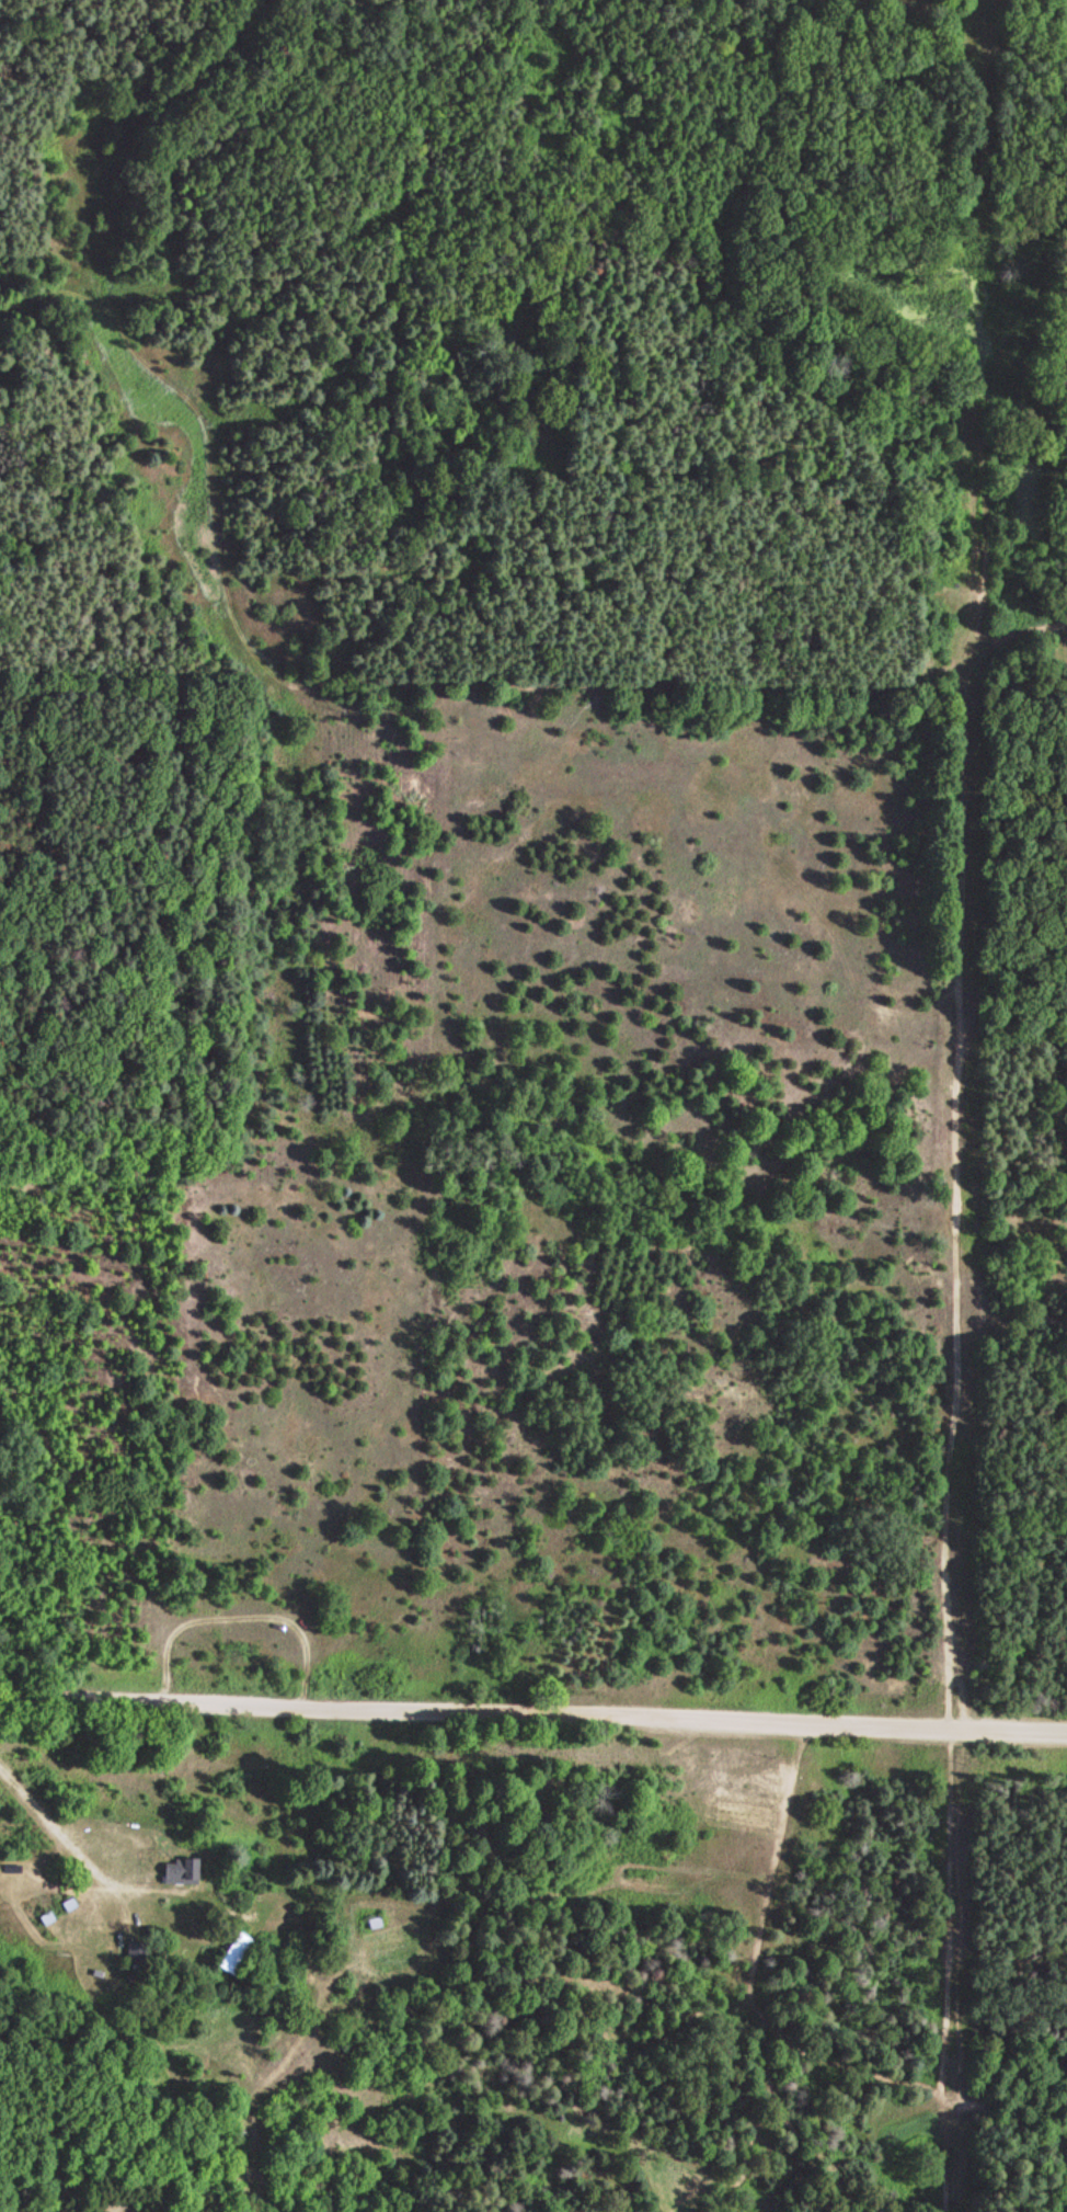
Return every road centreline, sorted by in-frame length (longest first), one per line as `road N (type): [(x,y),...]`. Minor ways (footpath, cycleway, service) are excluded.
road 1 (residential): [(1066,1724),(0,1682)]

